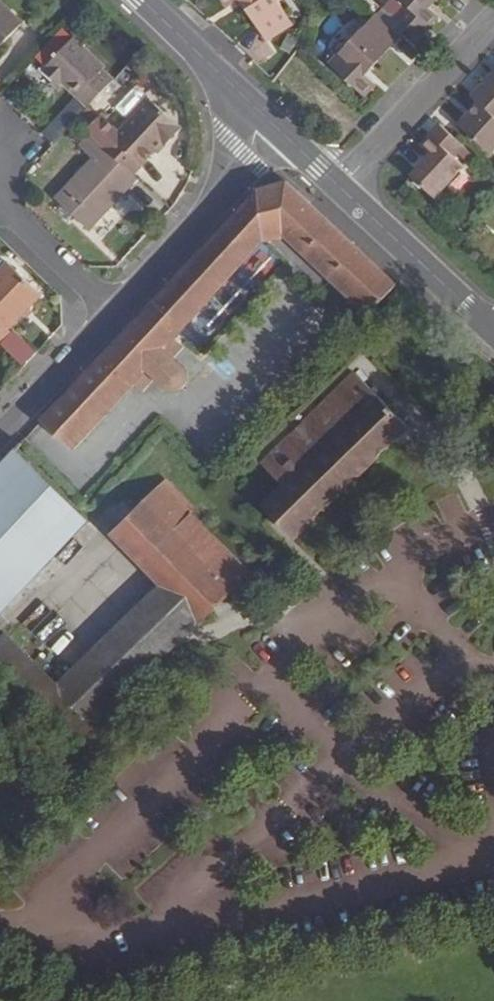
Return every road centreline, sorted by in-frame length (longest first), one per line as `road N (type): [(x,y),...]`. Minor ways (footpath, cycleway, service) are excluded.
road 1 (residential): [(115,312),(273,126)]
road 2 (residential): [(493,21),(341,188)]
road 3 (residential): [(493,331),(341,188)]
road 4 (residential): [(273,126),(142,0)]
road 5 (residential): [(0,437),(115,312)]
road 6 (residential): [(115,312),(0,209)]

